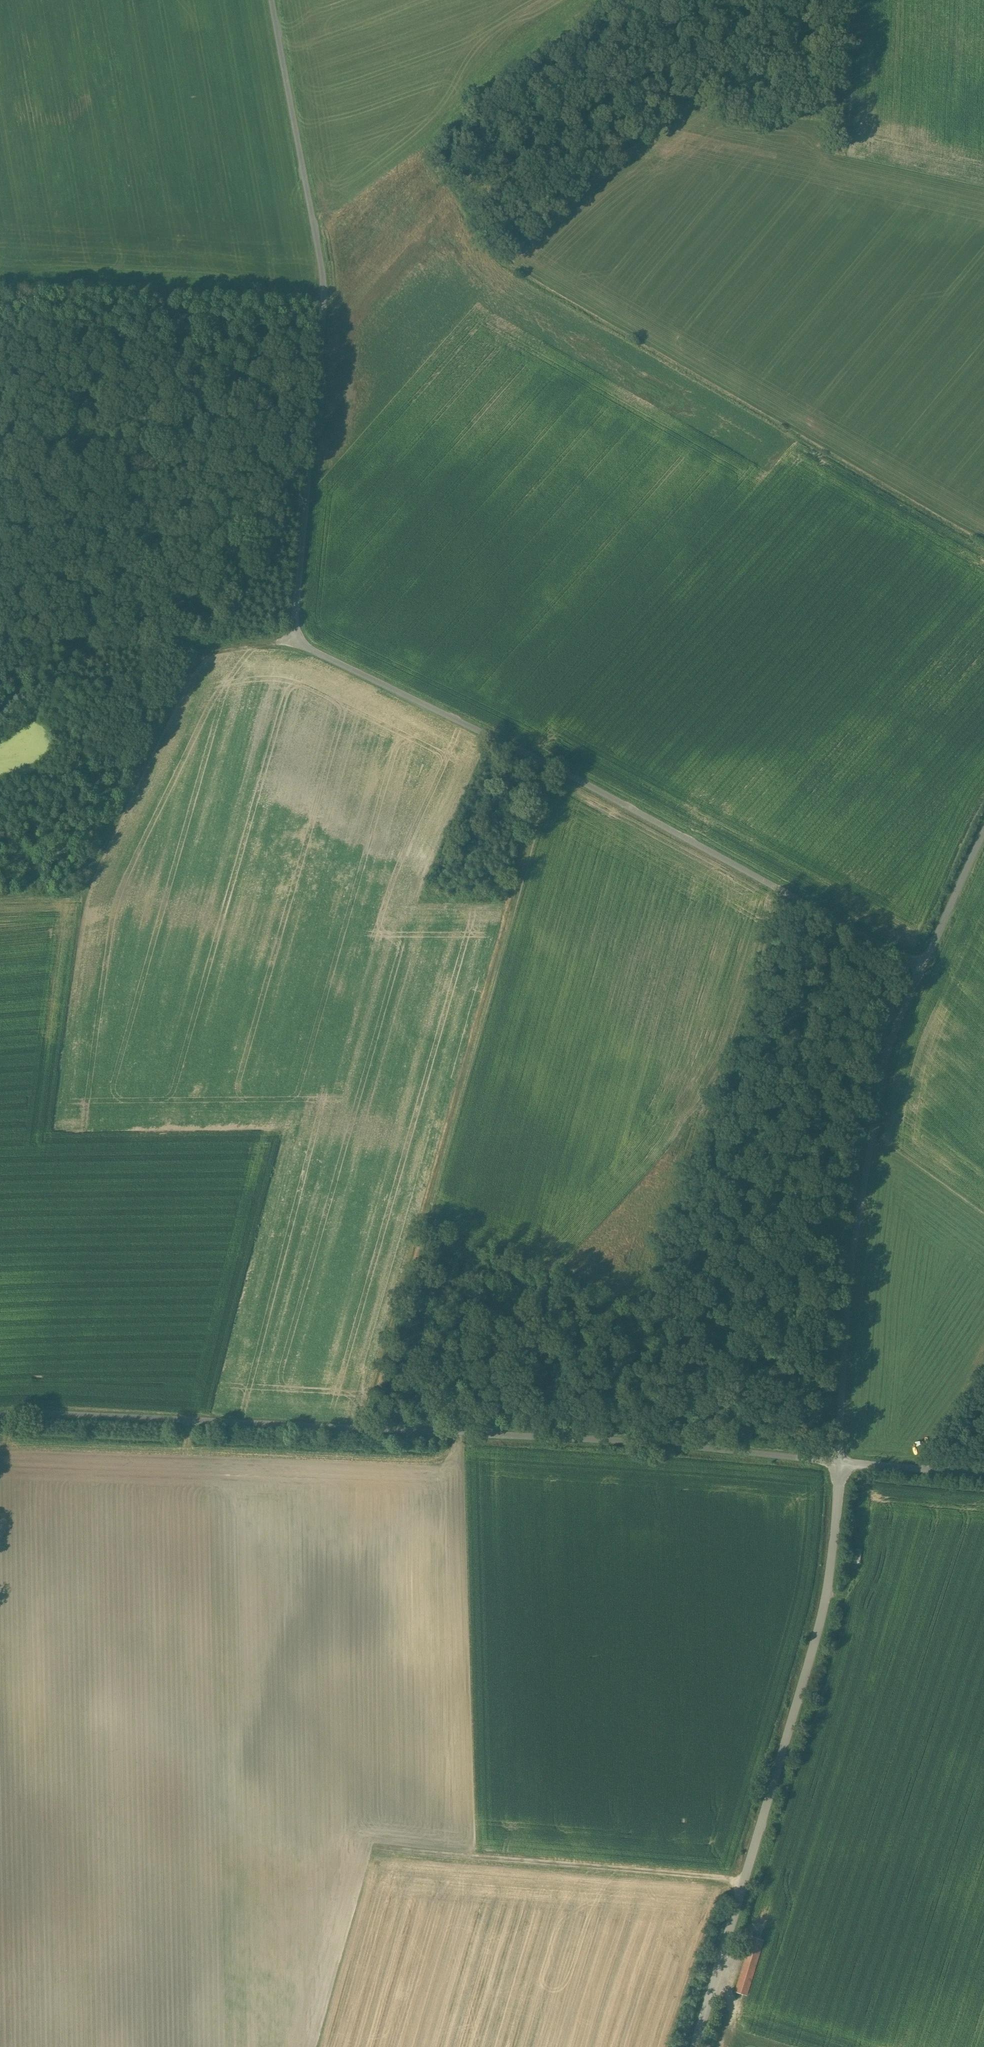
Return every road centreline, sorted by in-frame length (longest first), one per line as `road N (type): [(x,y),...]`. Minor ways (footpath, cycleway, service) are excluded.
road 1 (unclassified): [(922,961),(294,643),(327,293),(272,0)]
road 2 (unclassified): [(842,1464),(642,1439),(0,1414)]
road 3 (track): [(544,765),(359,1428)]
road 4 (unclassified): [(842,1464),(815,1654),(694,2046)]
road 5 (unclassified): [(842,1464),(843,1327),(882,1055),(922,961)]
road 6 (track): [(202,647),(85,879)]
road 7 (unclassified): [(922,961),(983,828)]
road 8 (unclassified): [(983,1477),(842,1464)]

